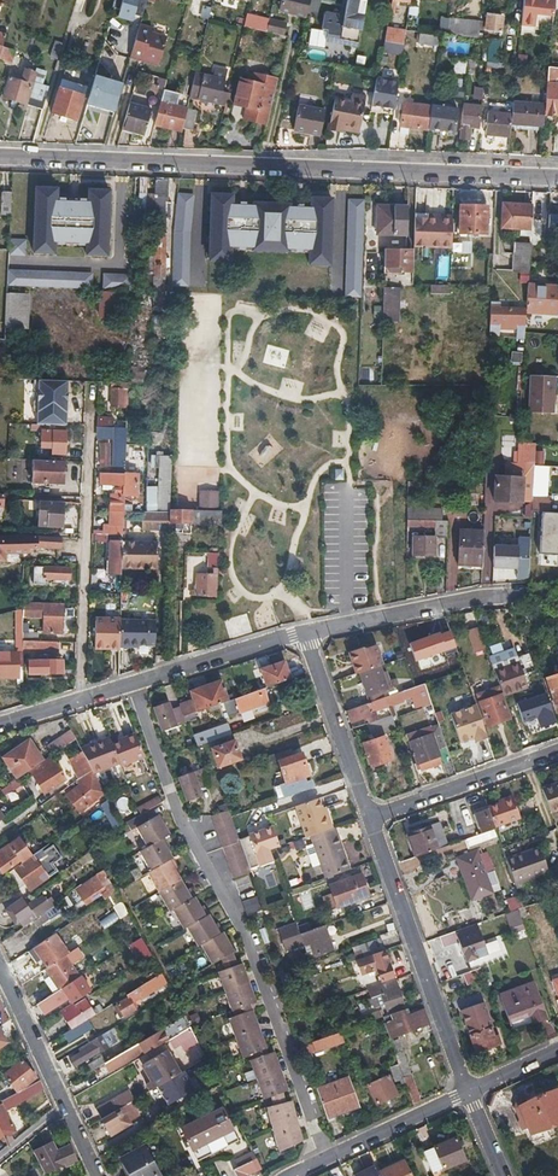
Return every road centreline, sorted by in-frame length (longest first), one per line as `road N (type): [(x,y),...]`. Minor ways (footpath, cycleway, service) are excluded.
road 1 (residential): [(557,177),(0,156)]
road 2 (residential): [(325,1160),(248,949),(176,816),(130,684)]
road 3 (track): [(89,388),(77,702)]
road 4 (residential): [(470,1092),(370,817)]
road 5 (residential): [(305,632),(531,596)]
road 6 (residential): [(557,752),(370,817)]
road 7 (residential): [(370,817),(305,632)]
road 8 (residential): [(130,684),(305,632)]
road 9 (residential): [(75,1115),(0,960)]
road 10 (residential): [(470,1092),(325,1160)]
road 11 (residential): [(0,725),(130,684)]

